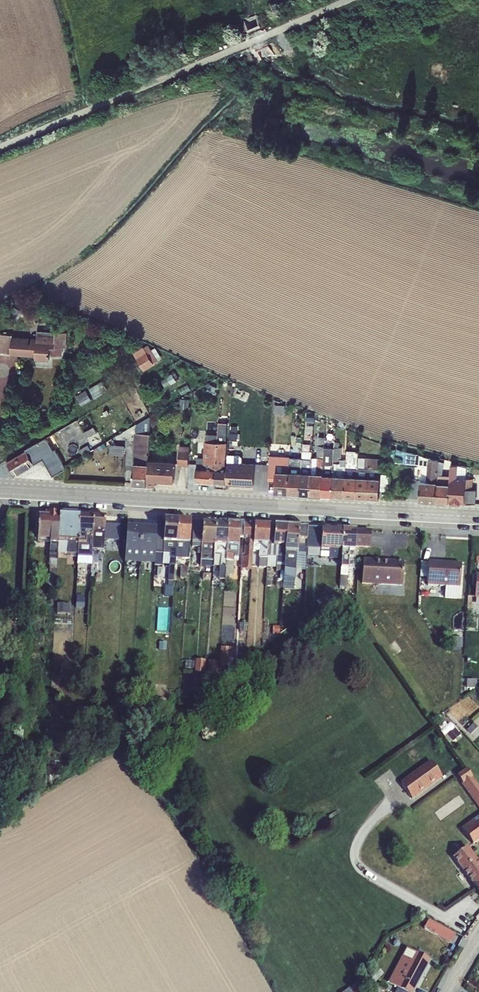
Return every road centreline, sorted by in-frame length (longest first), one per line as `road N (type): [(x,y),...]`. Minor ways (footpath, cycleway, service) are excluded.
road 1 (secondary): [(0,490),(478,517)]

